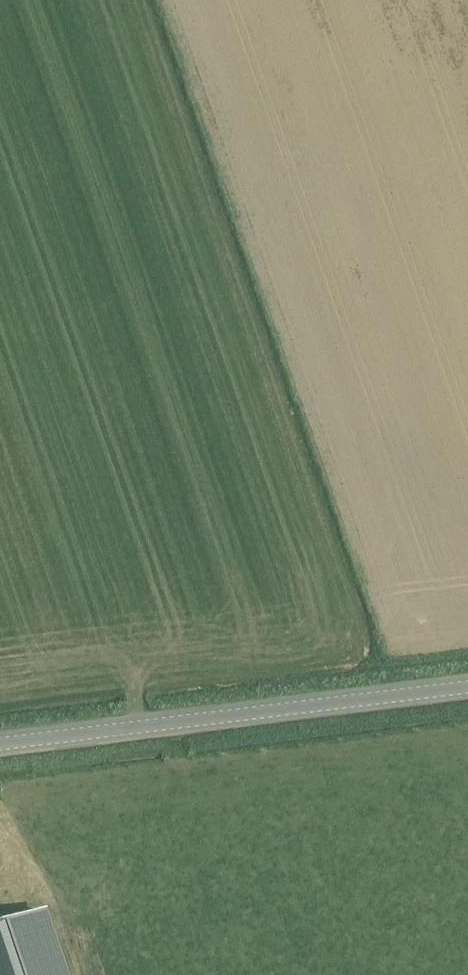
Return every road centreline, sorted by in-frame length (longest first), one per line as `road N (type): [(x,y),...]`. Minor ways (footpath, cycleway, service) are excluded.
road 1 (tertiary): [(0,744),(467,687)]

